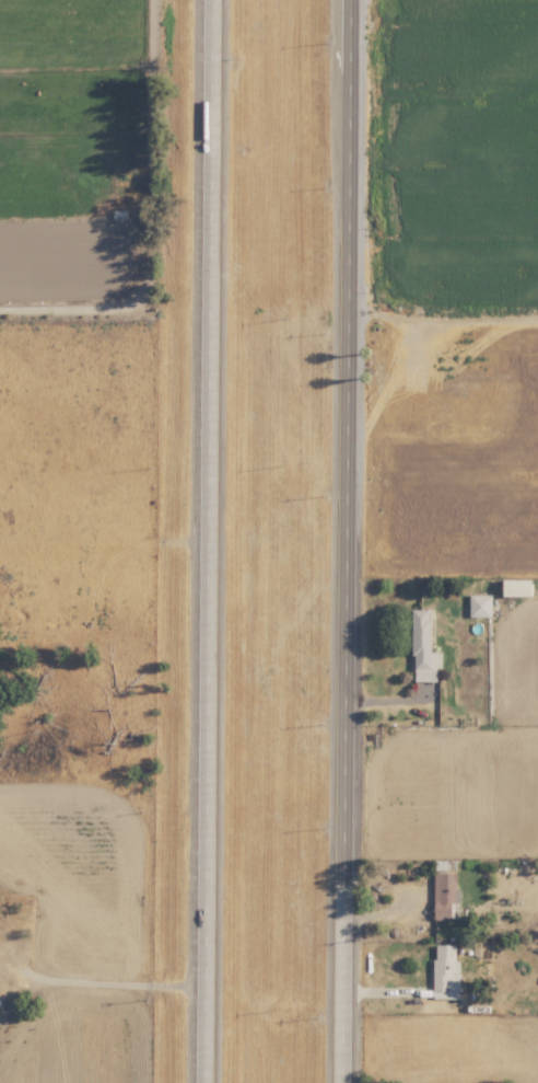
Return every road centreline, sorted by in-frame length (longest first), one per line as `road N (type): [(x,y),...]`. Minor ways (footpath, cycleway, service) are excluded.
road 1 (trunk): [(221,0),(202,1082)]
road 2 (trunk): [(342,1082),(350,0)]

